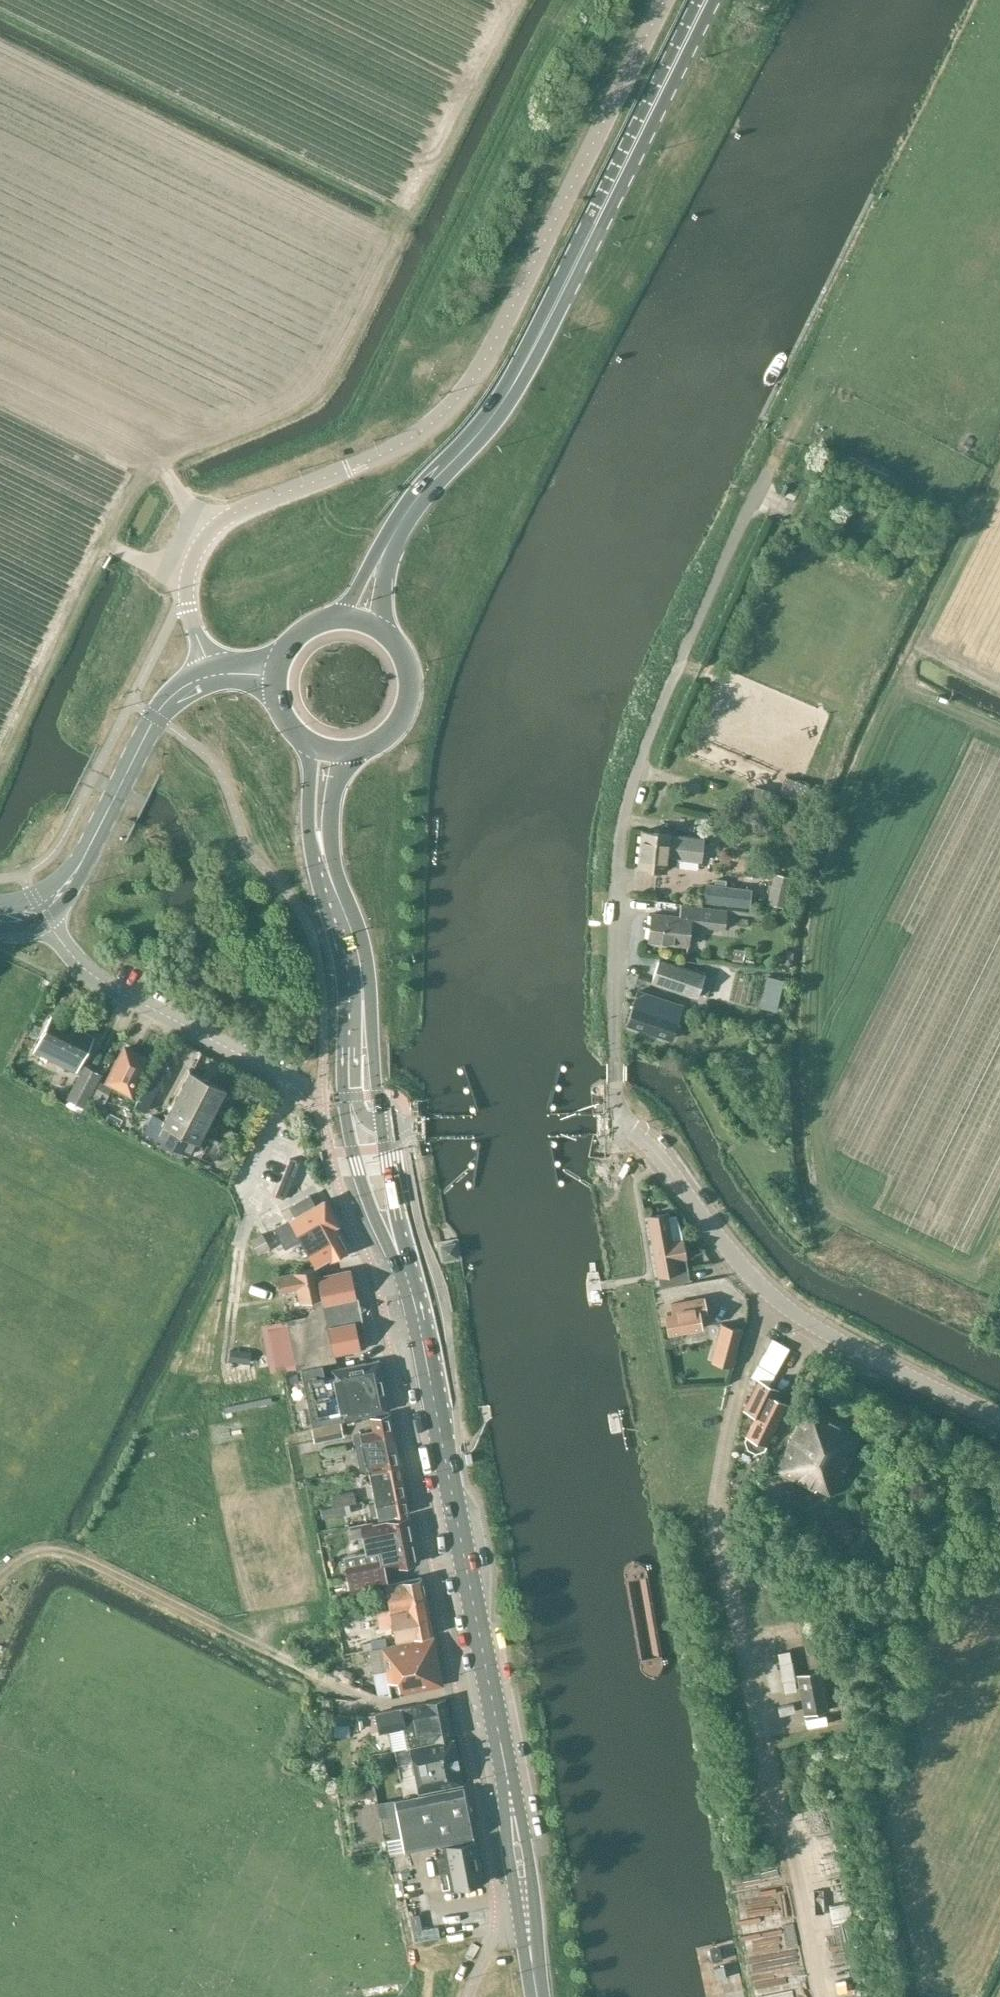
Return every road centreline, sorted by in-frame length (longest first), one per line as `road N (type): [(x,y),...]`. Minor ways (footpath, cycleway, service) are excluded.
road 1 (unclassified): [(214,674),(186,600),(200,543),(237,512),(413,438),(467,388),(664,0)]
road 2 (track): [(212,528),(186,506),(159,461),(289,406),(319,380),(515,0)]
road 3 (primary): [(400,522),(519,375),(706,0)]
road 4 (primary): [(507,1772),(418,1319),(398,1251)]
road 5 (tertiary): [(999,1420),(848,1346),(769,1295),(650,1146),(614,1125)]
road 6 (primary): [(383,1129),(366,959),(330,843),(347,751)]
road 7 (primary): [(309,743),(311,844),(343,967),(344,1097)]
road 8 (track): [(188,577),(104,542),(0,764)]
road 9 (track): [(280,1656),(73,1557),(36,1554),(0,1578)]
road 10 (unclassified): [(292,1083),(105,983),(41,910)]
road 11 (tertiary): [(383,1129),(614,1125)]
road 12 (secondary): [(41,910),(75,873),(151,724)]
road 13 (primary): [(507,1772),(507,1846),(523,1949),(534,1970)]
road 14 (primary): [(534,1970),(528,1851),(507,1772)]
road 15 (primary): [(347,751),(388,735),(410,700),(407,658),(380,626)]
road 16 (primary): [(344,1097),(365,1191),(398,1251)]
road 17 (primary): [(398,1251),(383,1129)]

